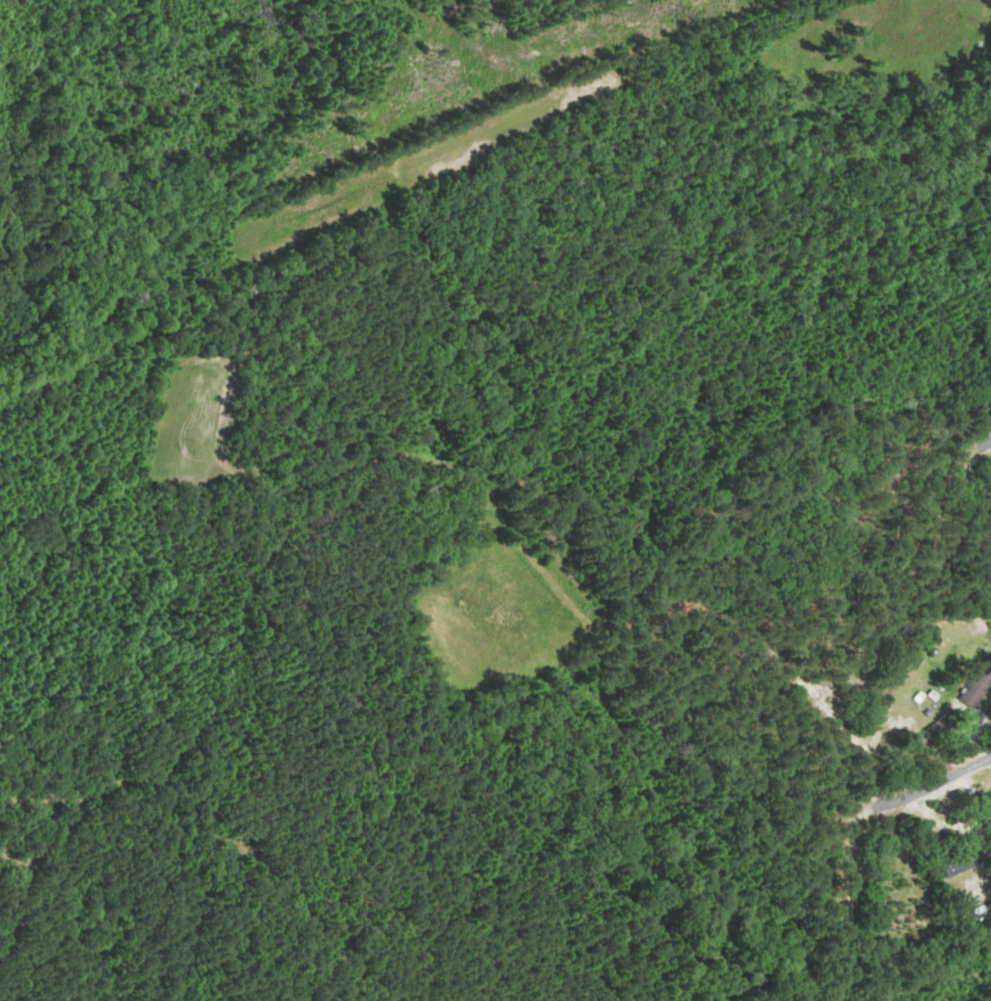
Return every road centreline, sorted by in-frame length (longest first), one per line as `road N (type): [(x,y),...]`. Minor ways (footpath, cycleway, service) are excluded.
road 1 (residential): [(990,757),(878,808)]

